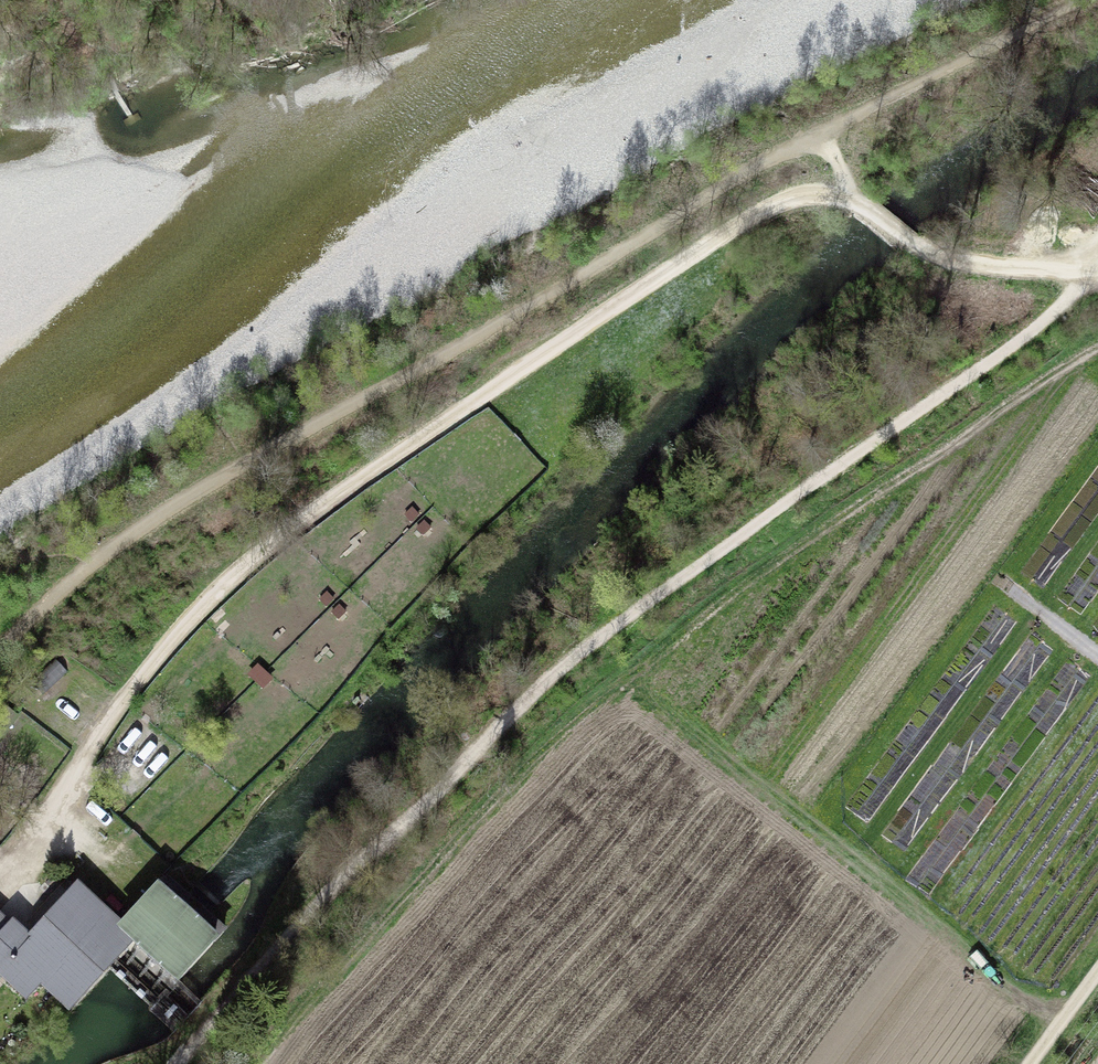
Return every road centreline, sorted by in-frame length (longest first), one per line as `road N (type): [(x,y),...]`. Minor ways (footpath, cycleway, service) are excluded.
road 1 (track): [(1097,267),(1025,336),(775,511),(487,735),(182,1063)]
road 2 (track): [(0,864),(169,644),(233,576),(341,494),(775,204),(813,195),(860,204)]
road 3 (track): [(0,652),(100,559),(822,135)]
road 4 (unclassified): [(860,204),(945,259),(1097,267)]

